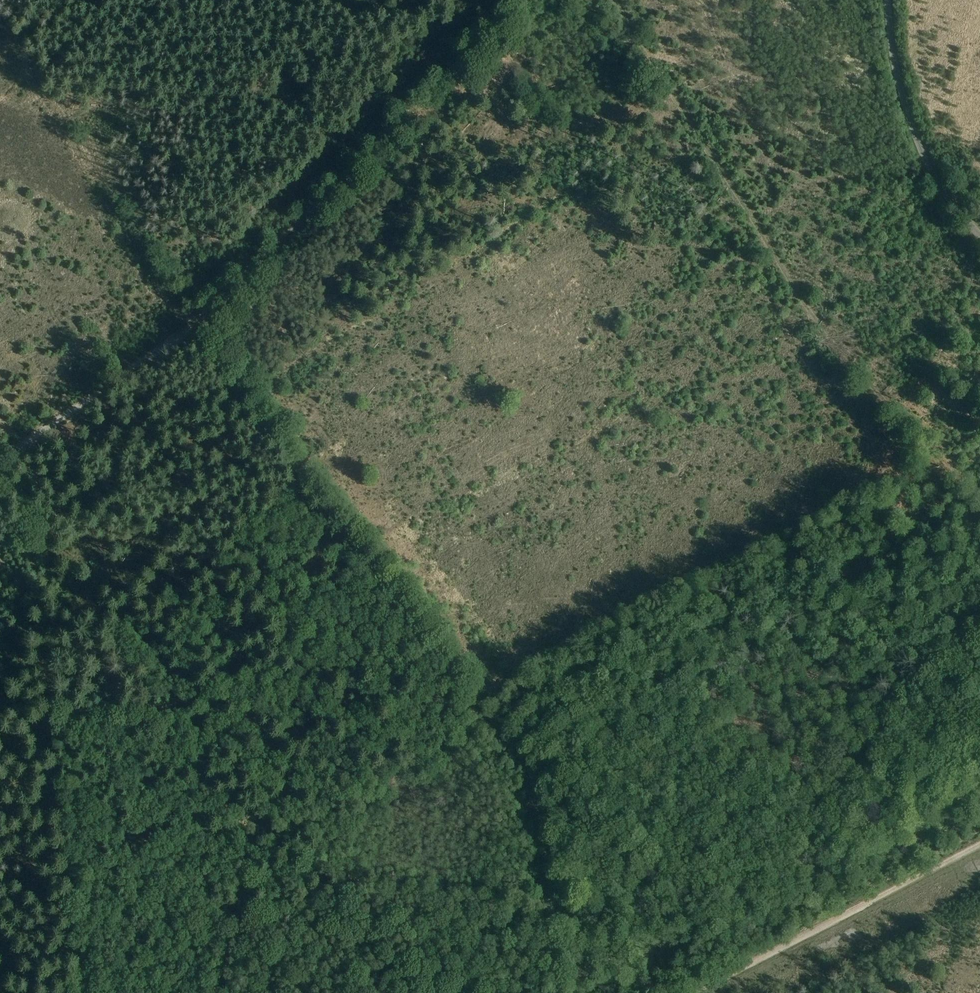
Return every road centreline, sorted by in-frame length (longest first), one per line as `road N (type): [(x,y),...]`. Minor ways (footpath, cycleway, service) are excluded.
road 1 (track): [(559,992),(516,758),(189,327)]
road 2 (track): [(189,327),(26,441),(77,992)]
road 3 (track): [(979,500),(798,317),(614,0)]
road 4 (track): [(535,0),(189,327)]
road 5 (track): [(189,327),(0,37)]
road 6 (track): [(692,992),(979,840)]
road 7 (unclassified): [(979,235),(922,152),(898,76),(889,0)]

